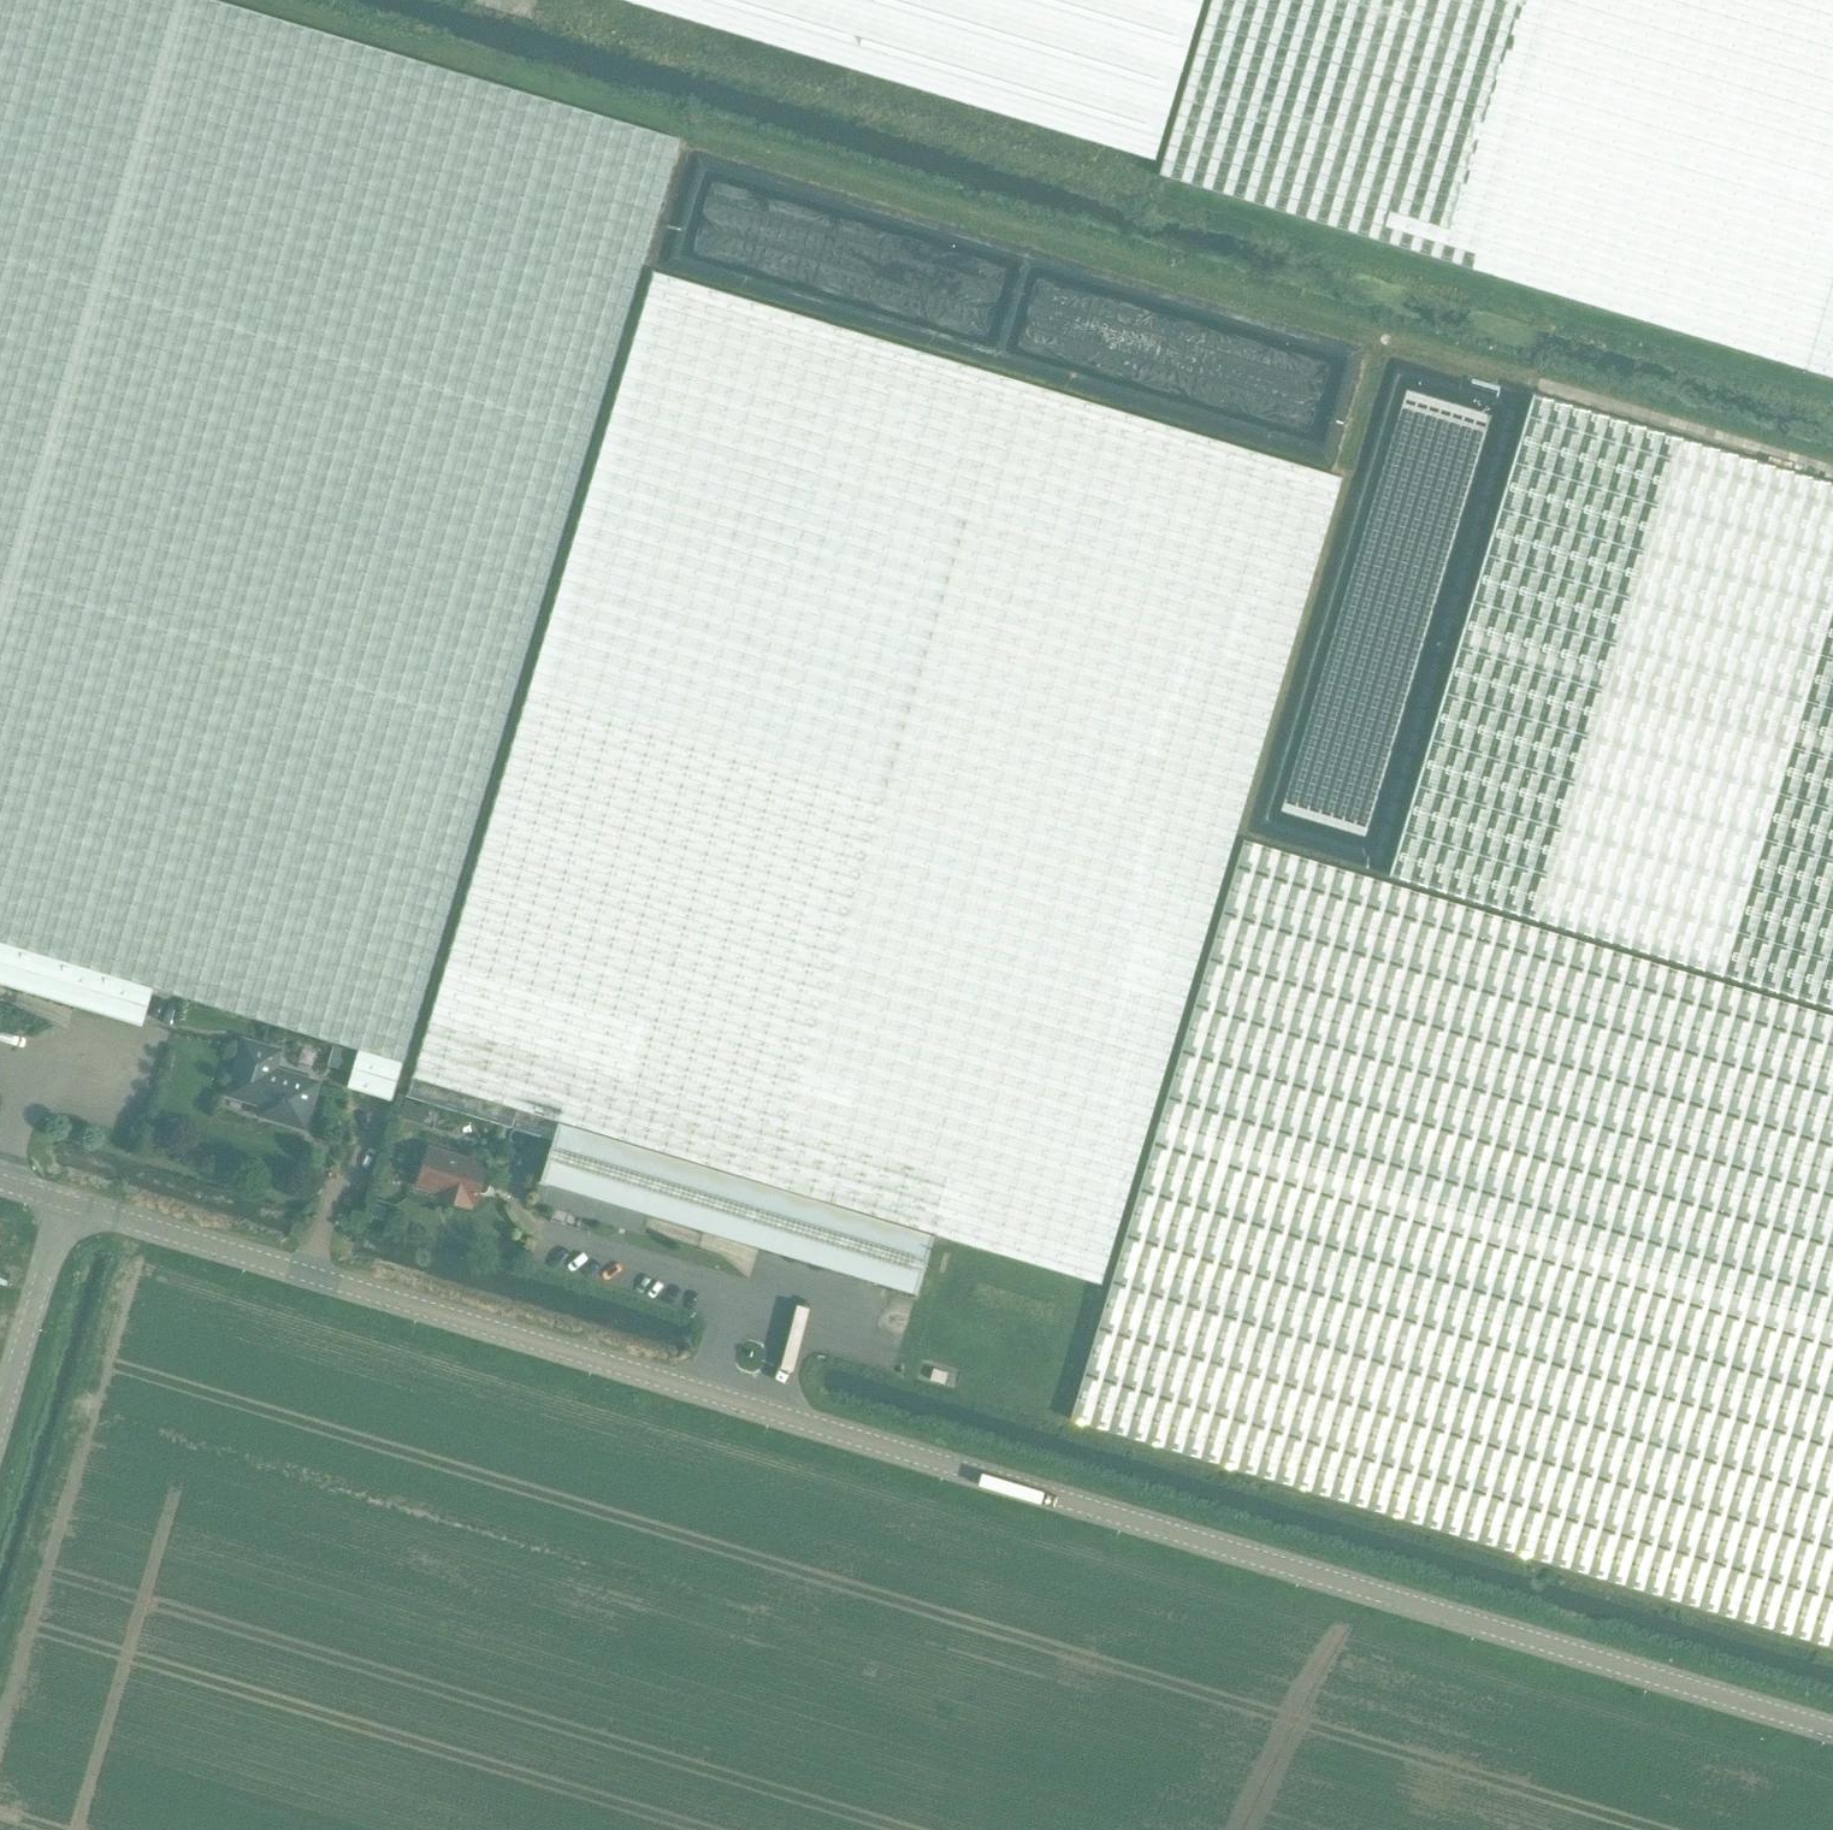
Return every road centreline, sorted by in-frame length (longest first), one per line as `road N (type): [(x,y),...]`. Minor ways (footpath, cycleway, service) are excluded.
road 1 (unclassified): [(1832,1730),(64,1200)]
road 2 (unclassified): [(0,1414),(64,1200)]

